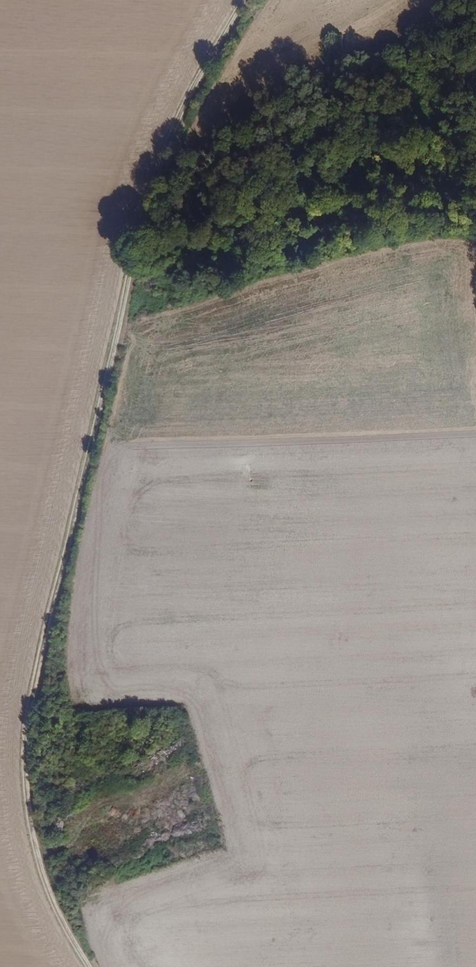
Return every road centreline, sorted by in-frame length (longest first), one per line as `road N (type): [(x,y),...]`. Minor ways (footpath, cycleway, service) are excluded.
road 1 (track): [(241,0),(174,124),(145,198),(28,707),(23,782),(31,842),(48,901),(86,966)]
road 2 (track): [(118,320),(137,342),(157,347),(475,354)]
road 3 (track): [(32,849),(59,849),(92,807),(154,785)]

